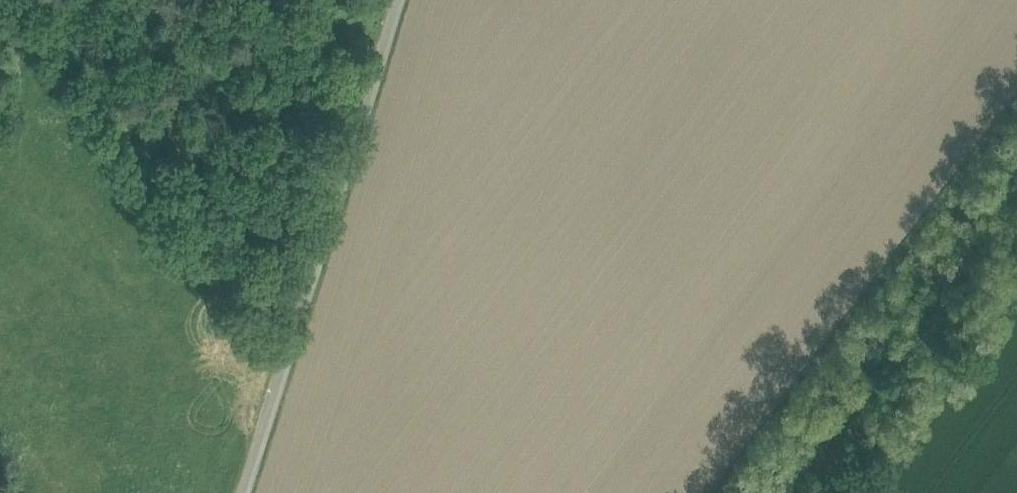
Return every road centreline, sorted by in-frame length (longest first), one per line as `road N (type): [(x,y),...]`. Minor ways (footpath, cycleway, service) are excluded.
road 1 (unclassified): [(243,492),(396,0)]

